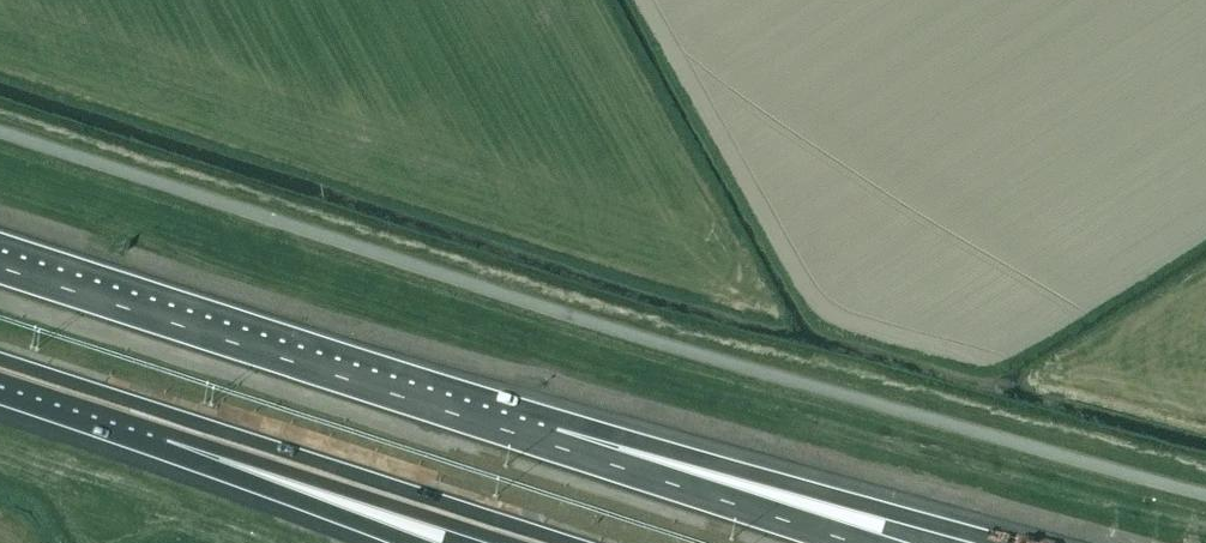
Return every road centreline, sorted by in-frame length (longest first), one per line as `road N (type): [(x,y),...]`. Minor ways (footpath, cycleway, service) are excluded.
road 1 (motorway): [(590,457),(0,267)]
road 2 (motorway): [(1003,542),(804,492),(590,457)]
road 3 (motorway): [(191,433),(535,542)]
road 4 (motorway): [(857,542),(590,457)]
road 5 (motorway): [(191,433),(327,511),(410,542)]
road 6 (motorway): [(0,371),(191,433)]

